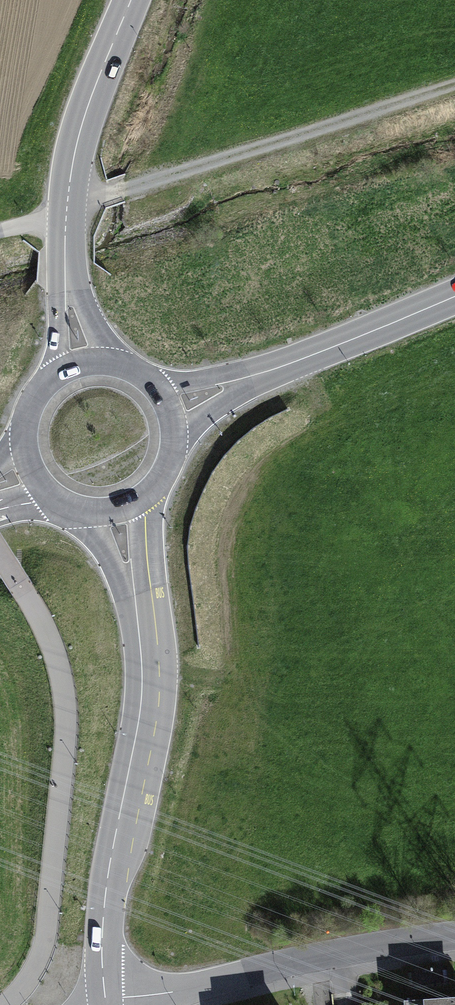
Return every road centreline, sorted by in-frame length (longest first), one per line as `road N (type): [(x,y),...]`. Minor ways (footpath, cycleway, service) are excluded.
road 1 (unclassified): [(105,1004),(104,909),(147,698),(122,509)]
road 2 (tertiary): [(83,365),(68,298),(71,171),(131,0)]
road 3 (residential): [(454,936),(287,963),(109,1004)]
road 4 (secondary): [(168,410),(454,294)]
road 5 (secondary): [(83,365),(53,379),(32,405),(24,438),(32,471)]
road 6 (secondary): [(122,509),(167,470),(168,410)]

